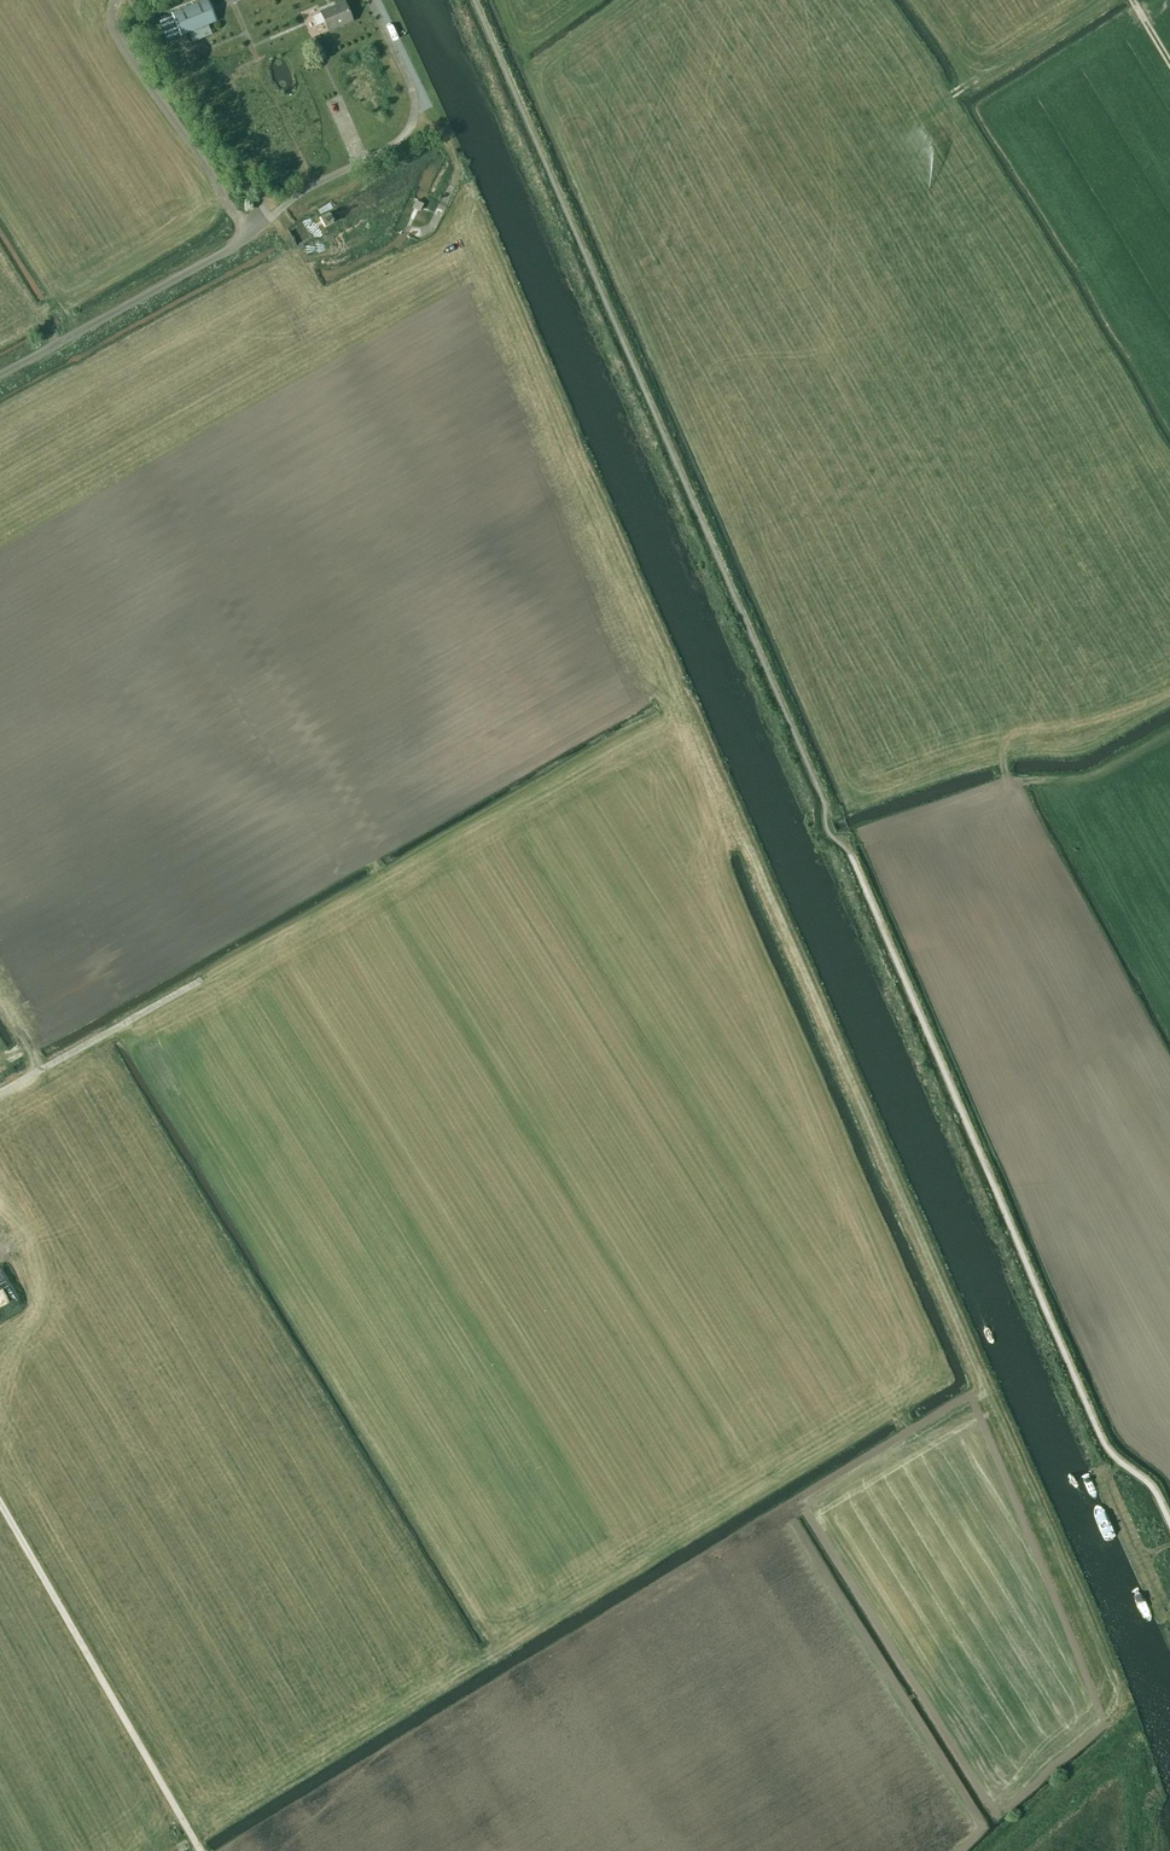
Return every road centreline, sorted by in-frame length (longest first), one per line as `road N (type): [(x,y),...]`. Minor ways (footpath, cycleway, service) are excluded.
road 1 (track): [(0,1509),(199,1850)]
road 2 (unclassified): [(0,374),(226,250),(262,215)]
road 3 (track): [(247,230),(117,25),(118,0)]
road 4 (track): [(0,1094),(198,983)]
road 5 (track): [(1169,733),(1092,776),(1007,778)]

